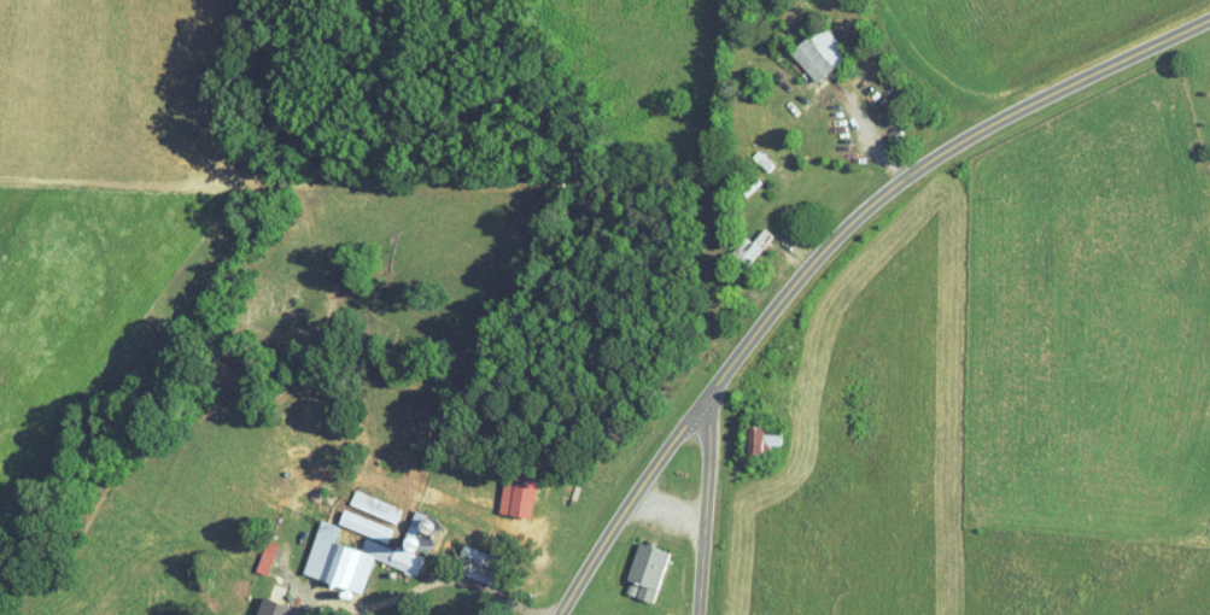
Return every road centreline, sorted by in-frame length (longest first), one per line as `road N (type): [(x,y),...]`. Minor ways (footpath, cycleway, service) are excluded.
road 1 (tertiary): [(558,614),(620,516),(760,329),(892,191),(971,135),(1209,19)]
road 2 (residential): [(699,614),(717,388)]

